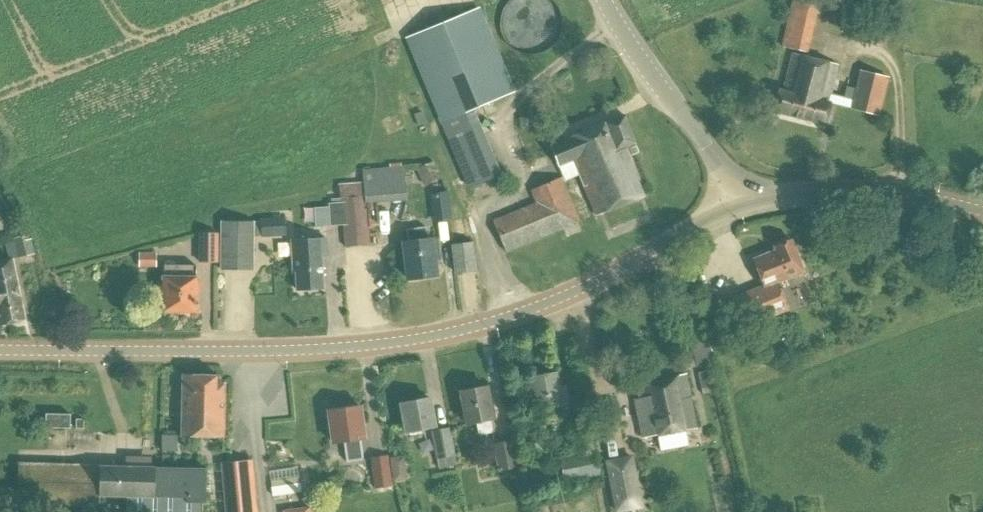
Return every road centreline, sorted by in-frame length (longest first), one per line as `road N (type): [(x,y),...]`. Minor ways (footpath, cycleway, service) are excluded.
road 1 (tertiary): [(750,206),(555,300),(415,340),(289,351),(0,350)]
road 2 (tertiary): [(750,206),(606,0)]
road 3 (tertiary): [(982,211),(886,192),(750,206)]

